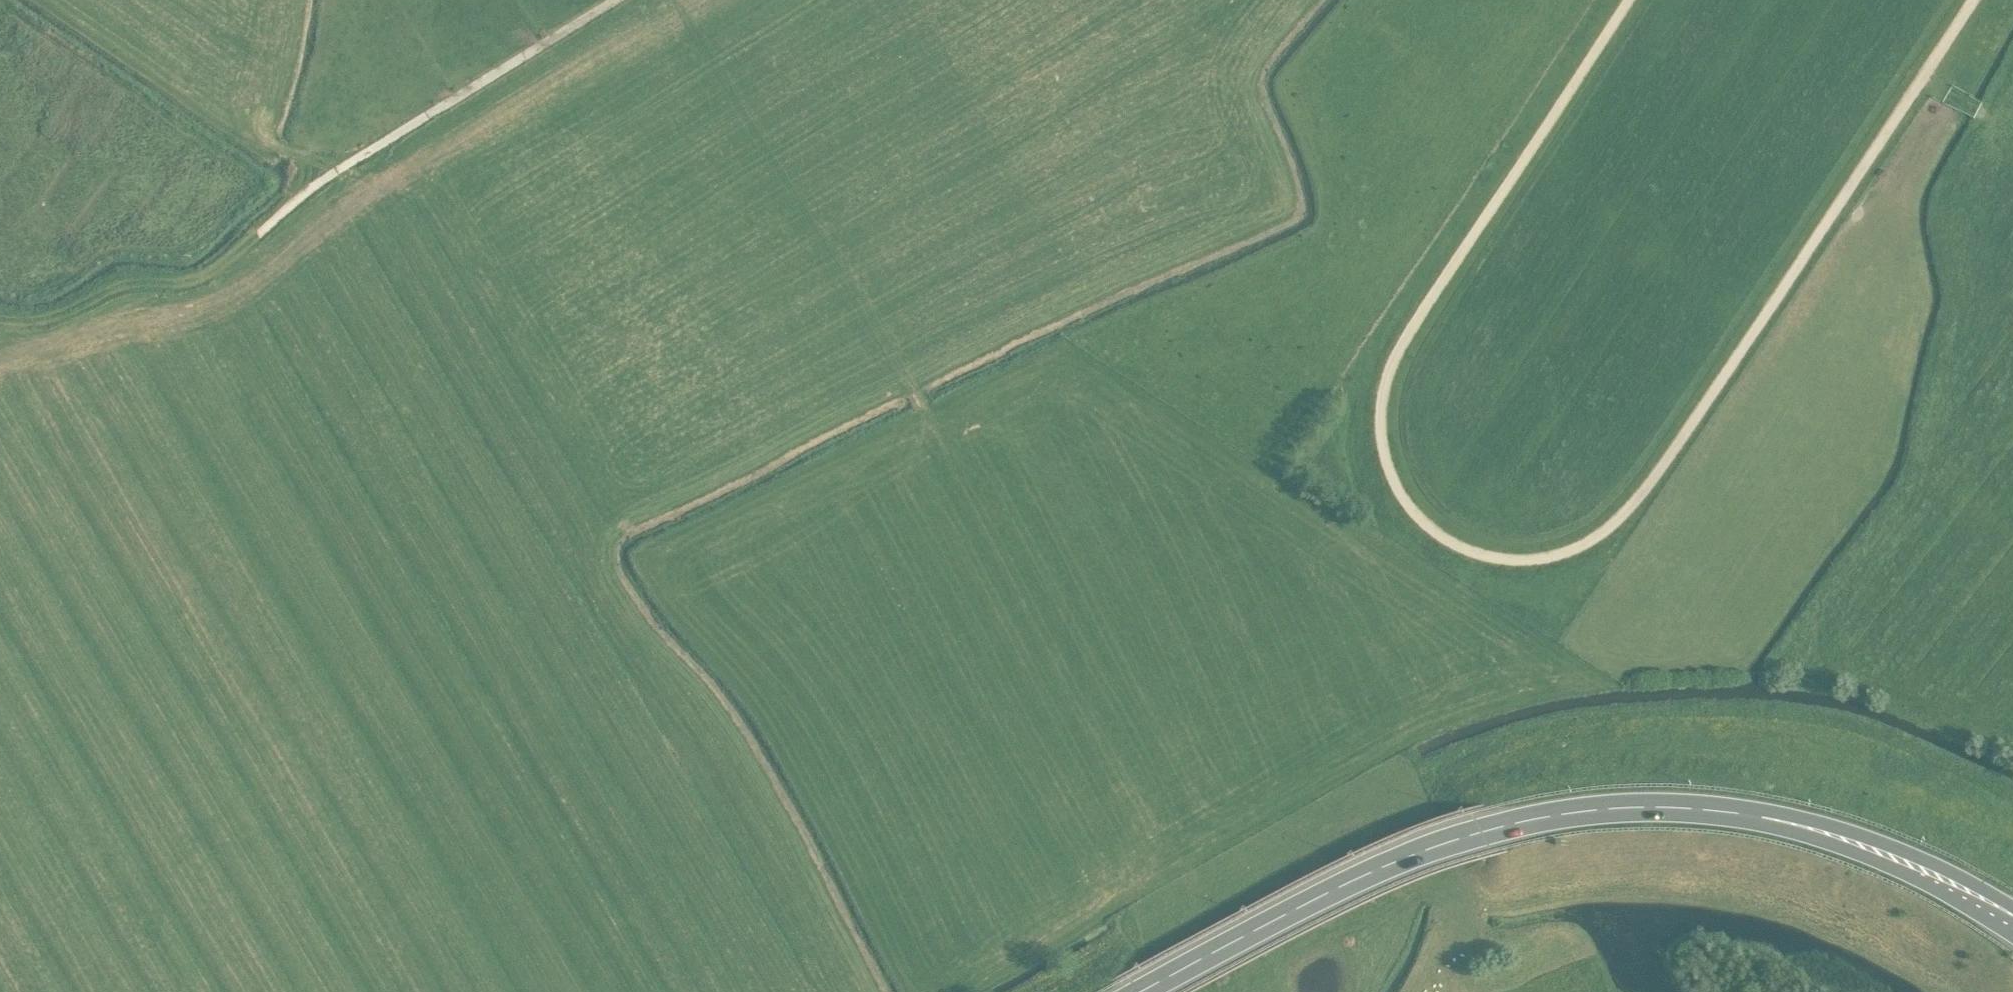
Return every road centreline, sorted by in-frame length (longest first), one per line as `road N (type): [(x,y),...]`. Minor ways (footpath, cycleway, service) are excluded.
road 1 (secondary): [(1145,991),(1399,864),(1576,813),(1695,807),(1820,831),(1909,864)]
road 2 (track): [(0,315),(50,317),(134,281),(189,281),(223,269),(317,183),(617,0)]

